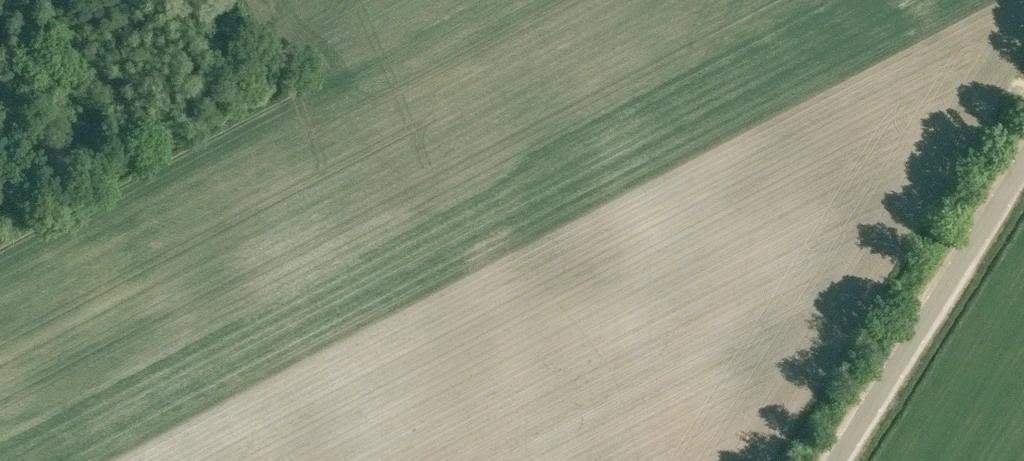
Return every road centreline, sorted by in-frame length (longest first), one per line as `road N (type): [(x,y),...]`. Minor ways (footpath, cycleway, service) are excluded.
road 1 (unclassified): [(838,460),(1023,164)]

